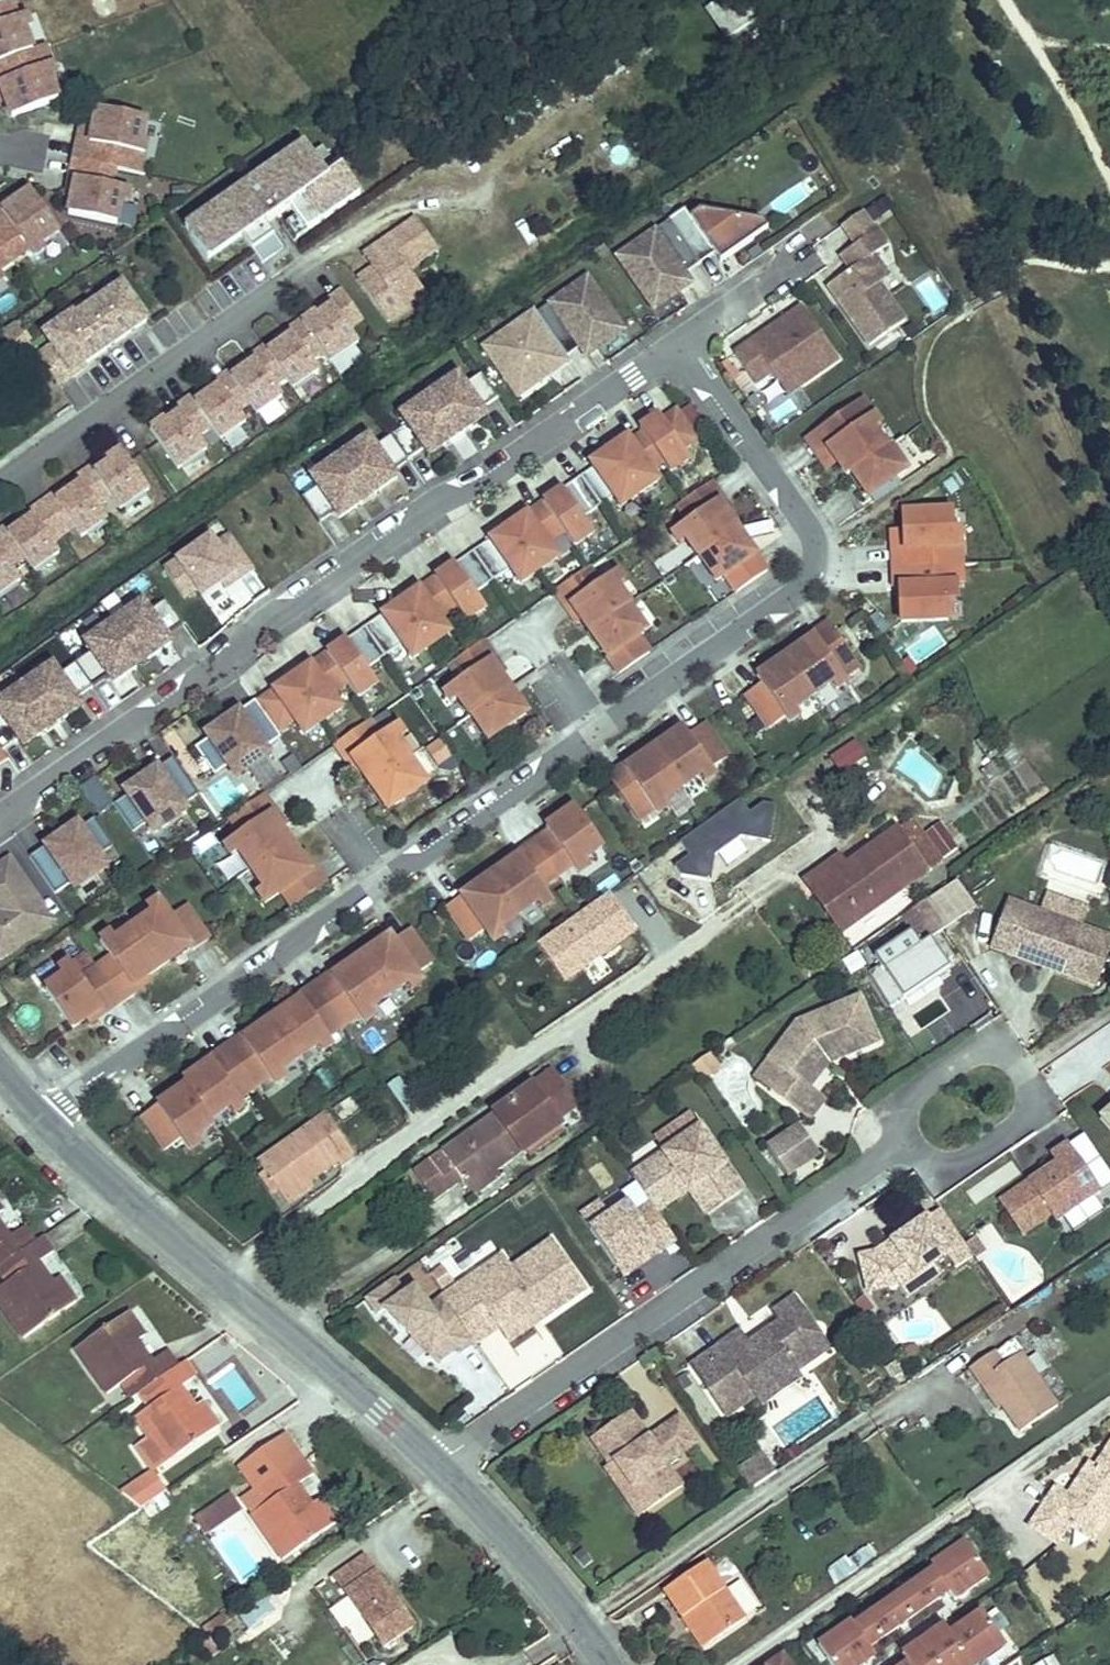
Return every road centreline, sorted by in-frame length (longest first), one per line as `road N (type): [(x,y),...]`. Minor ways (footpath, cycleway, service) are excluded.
road 1 (residential): [(42,1123),(784,600),(814,566),(813,540),(679,342)]
road 2 (residential): [(0,819),(679,342)]
road 3 (residential): [(440,1465),(906,1143)]
road 4 (tertiary): [(440,1465),(42,1123)]
road 5 (residential): [(304,270),(0,487)]
road 6 (residential): [(906,1143),(955,1169),(1030,1118),(1020,1070),(986,1040),(901,1102)]
road 7 (tertiary): [(606,1664),(539,1567),(440,1465)]
road 8 (residential): [(679,342),(782,271)]

